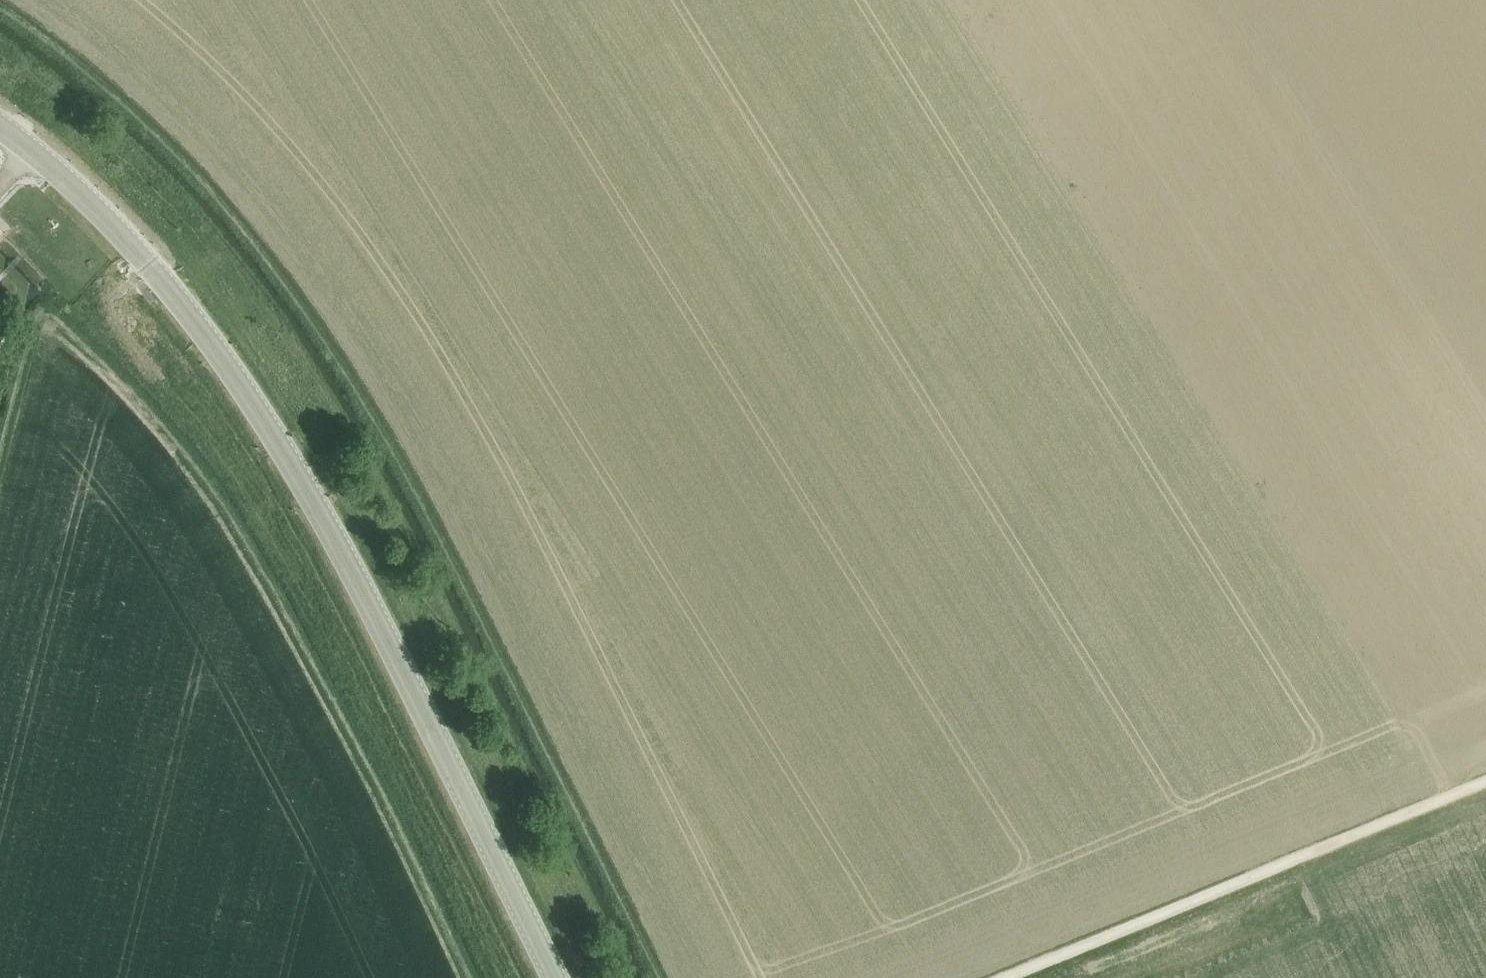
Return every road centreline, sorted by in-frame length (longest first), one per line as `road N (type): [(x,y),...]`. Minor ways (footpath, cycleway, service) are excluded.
road 1 (tertiary): [(554,977),(314,510),(144,261),(29,150)]

